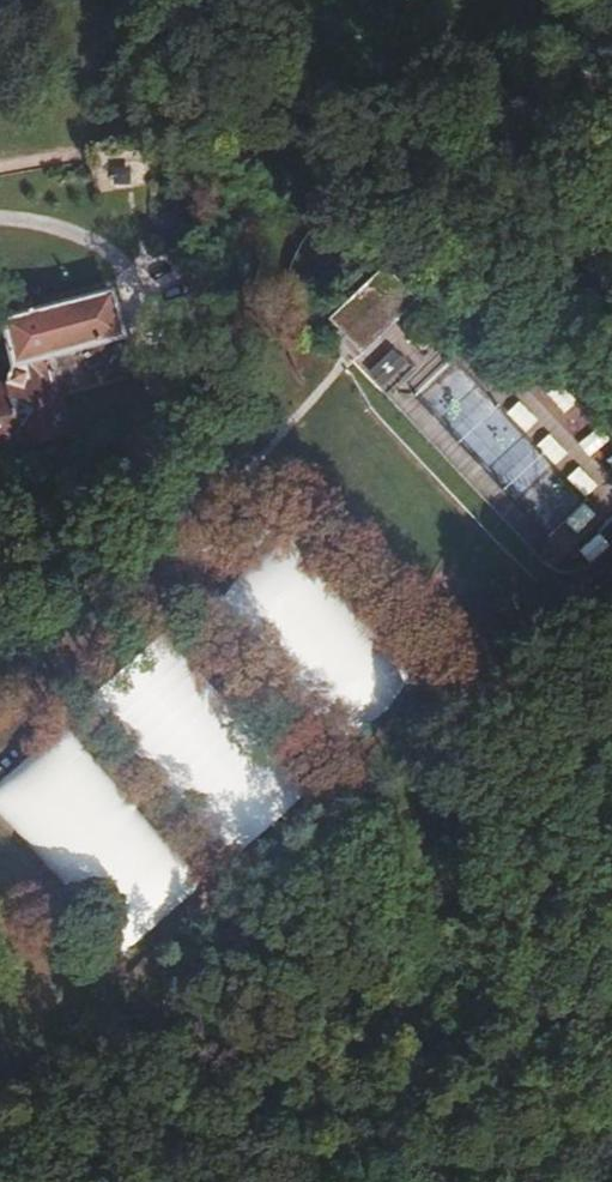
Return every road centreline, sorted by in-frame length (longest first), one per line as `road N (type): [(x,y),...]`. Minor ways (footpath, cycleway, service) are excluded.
road 1 (motorway): [(604,1181),(419,0)]
road 2 (motorway): [(347,0),(518,1181)]

